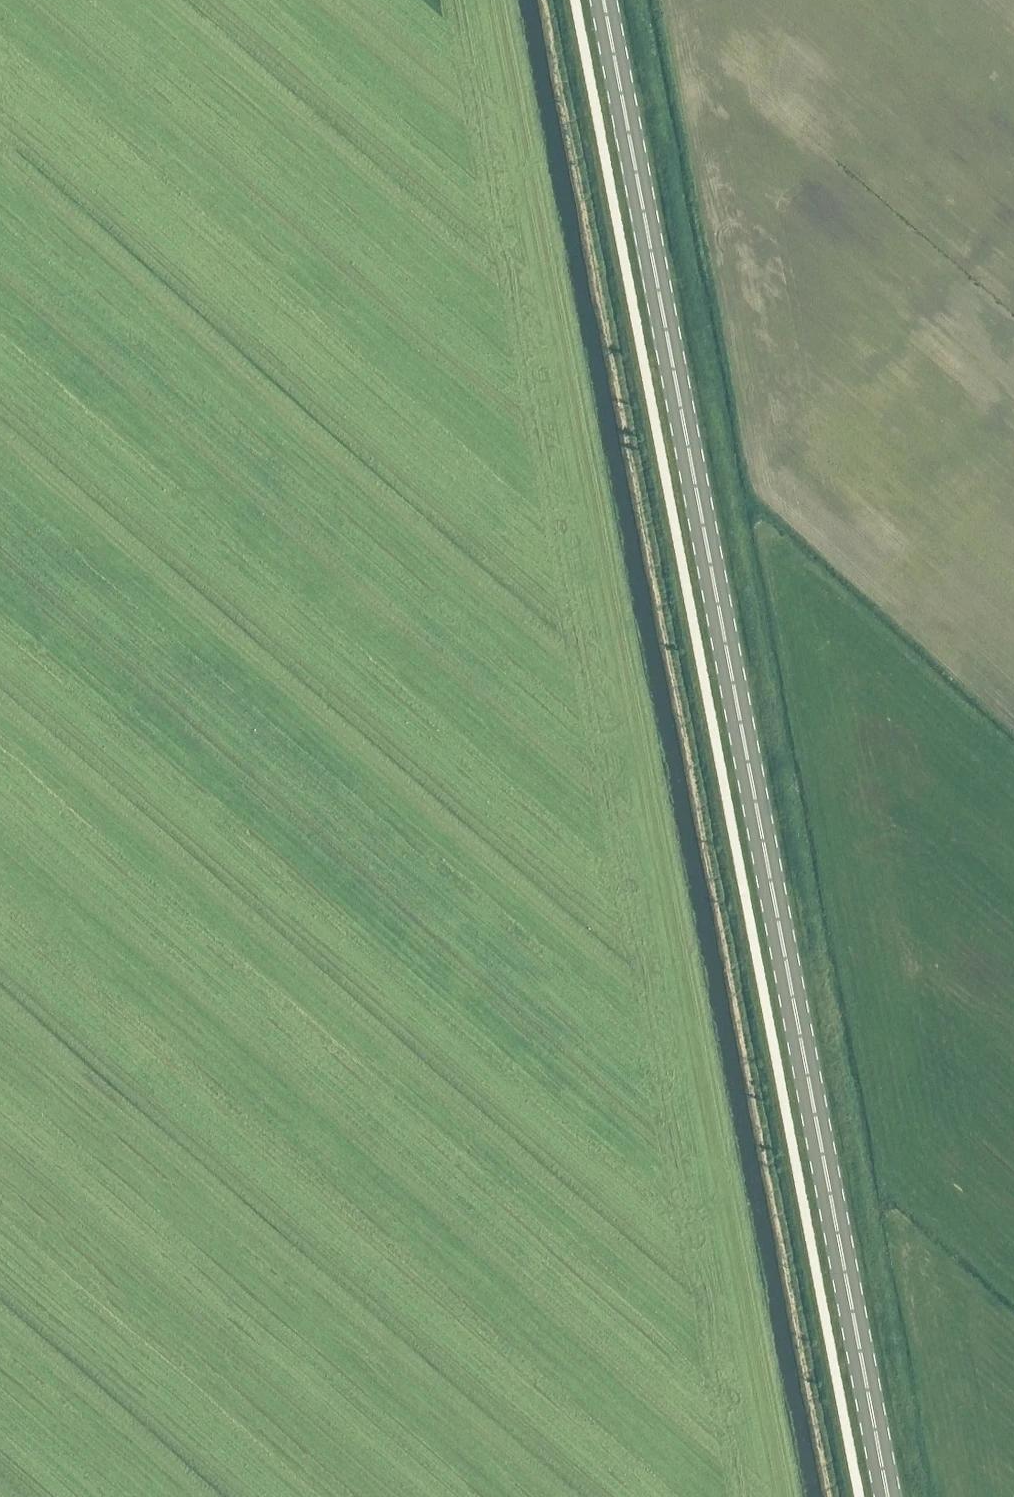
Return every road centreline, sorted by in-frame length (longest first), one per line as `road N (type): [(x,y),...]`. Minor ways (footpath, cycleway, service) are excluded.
road 1 (secondary): [(884,1496),(598,0)]

